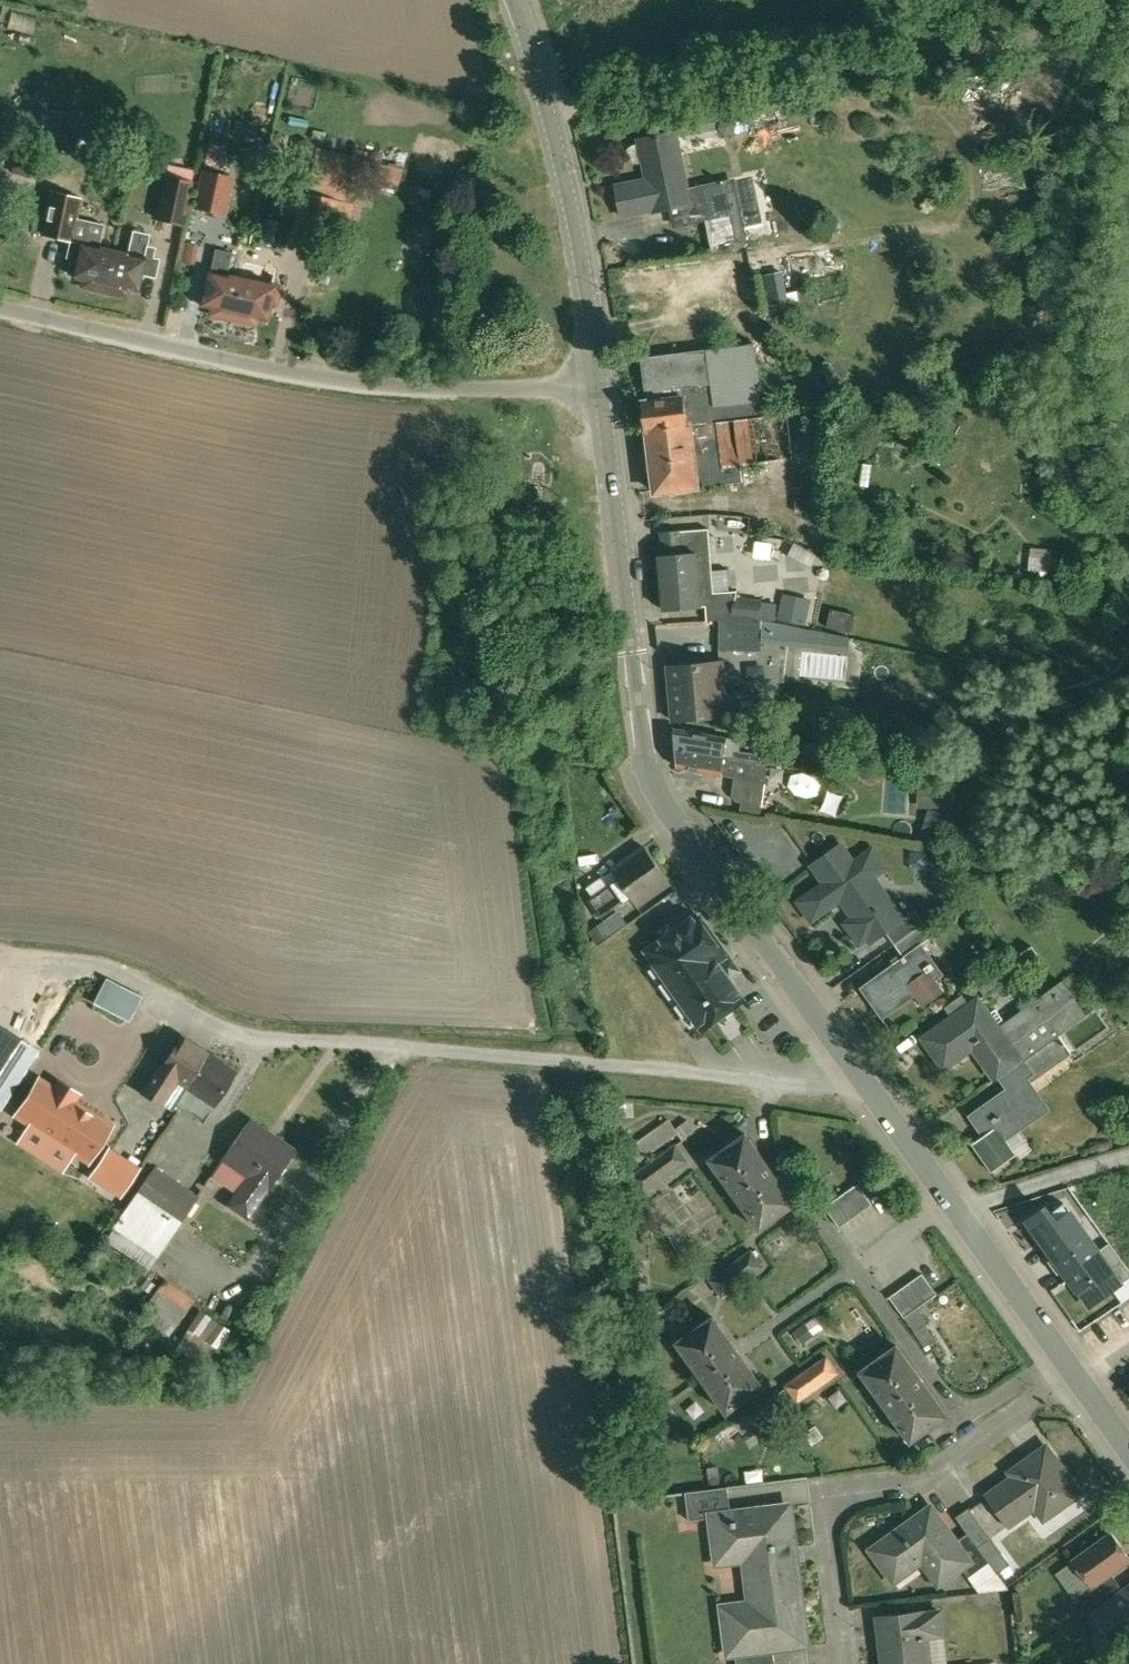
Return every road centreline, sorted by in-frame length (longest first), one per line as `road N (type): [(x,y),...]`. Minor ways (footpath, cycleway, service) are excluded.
road 1 (tertiary): [(860,1091),(655,791),(598,391)]
road 2 (residential): [(860,1091),(251,1042)]
road 3 (unclassified): [(598,391),(306,374),(0,312)]
road 4 (residential): [(1067,1369),(929,1475),(824,1494),(841,1663)]
road 5 (tertiary): [(598,391),(565,180),(510,0)]
road 6 (tertiary): [(1067,1369),(860,1091)]

